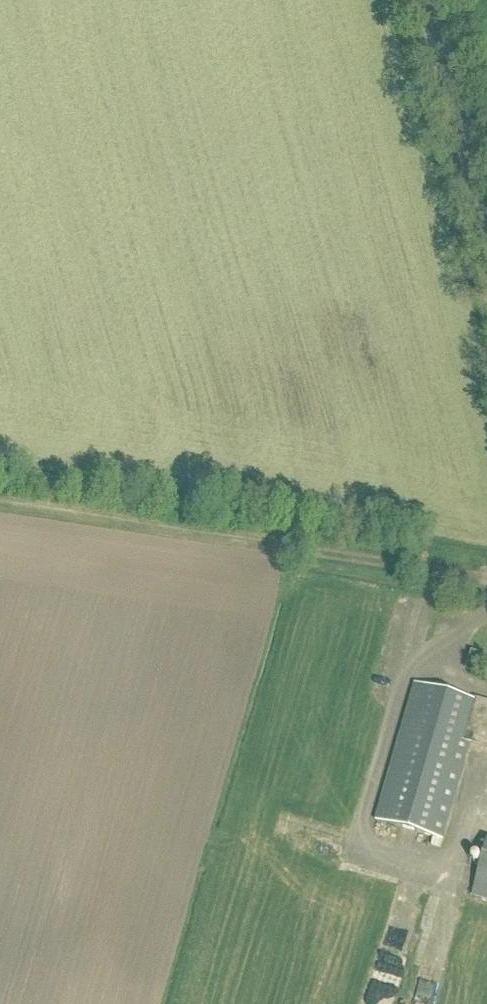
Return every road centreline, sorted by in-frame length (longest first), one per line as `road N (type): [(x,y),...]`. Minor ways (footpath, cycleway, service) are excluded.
road 1 (track): [(0,504),(482,579)]
road 2 (tertiary): [(486,222),(423,0)]

